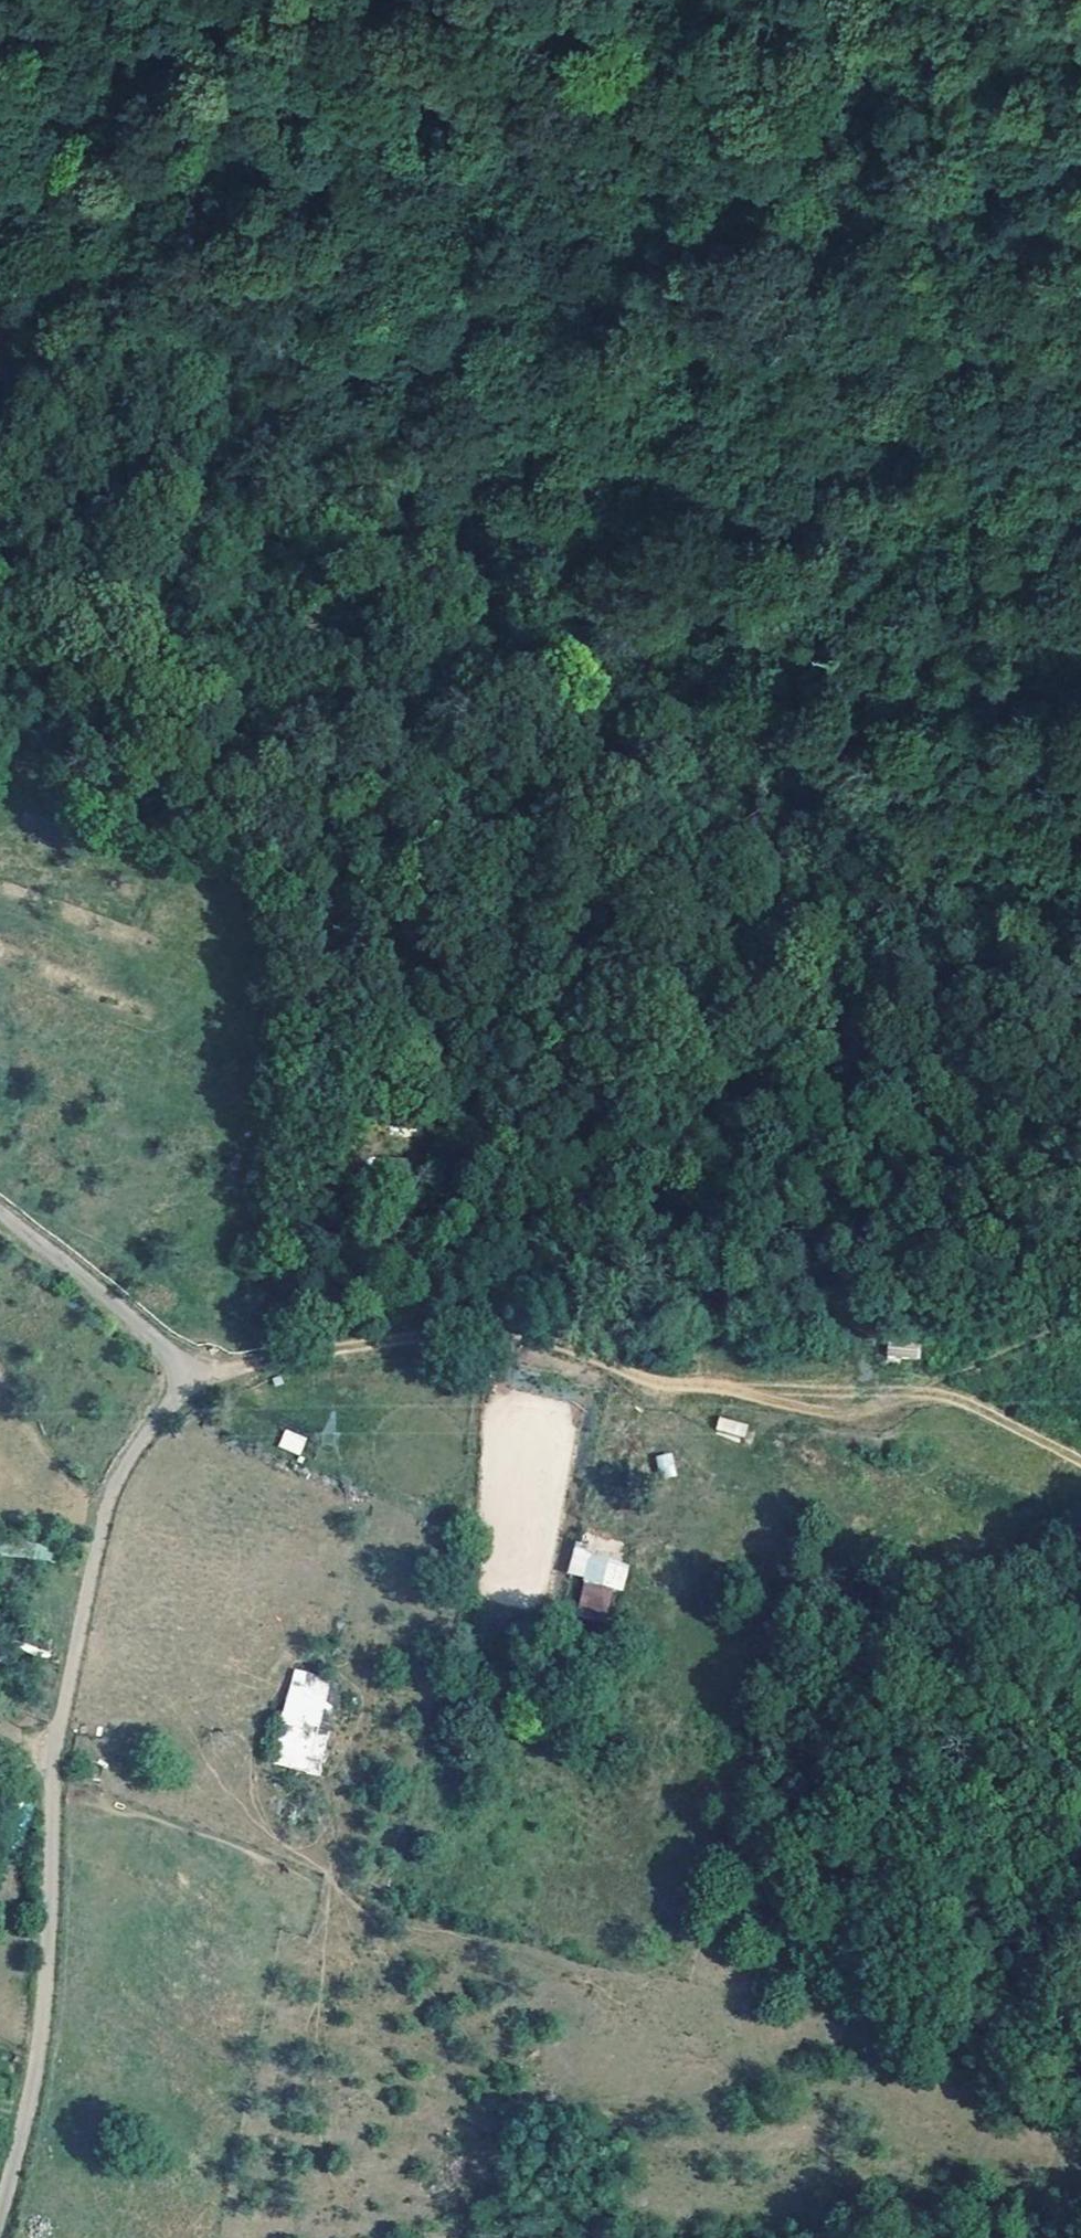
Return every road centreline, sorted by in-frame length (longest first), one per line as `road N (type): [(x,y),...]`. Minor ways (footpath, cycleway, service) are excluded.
road 1 (residential): [(0,2228),(39,2056),(53,1770),(77,1631),(114,1489),(179,1379),(162,1349),(0,1214)]
road 2 (track): [(1080,1302),(910,1377),(837,1389),(733,1396),(653,1386),(547,1350),(460,1339),(179,1379)]

